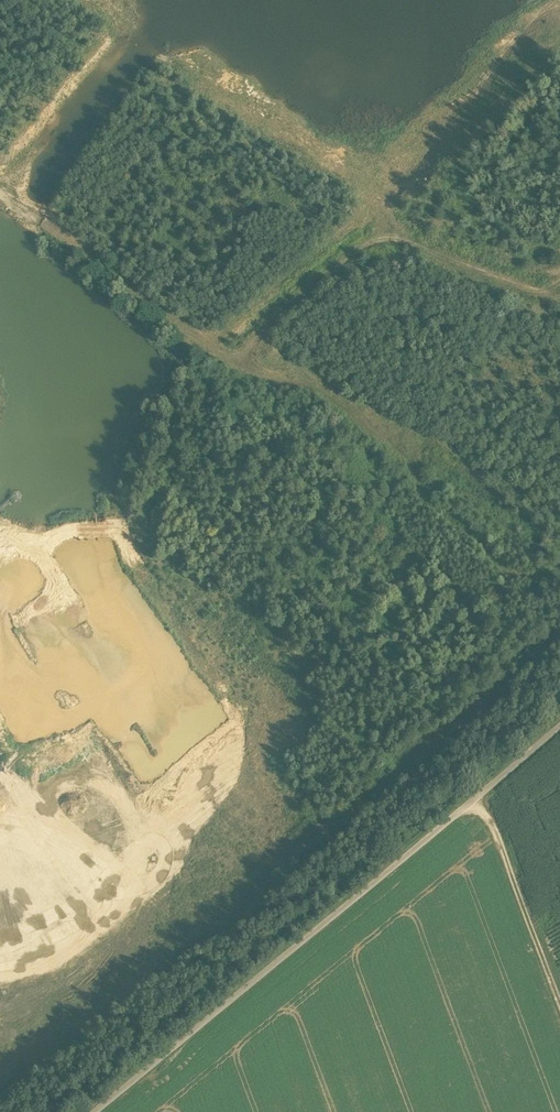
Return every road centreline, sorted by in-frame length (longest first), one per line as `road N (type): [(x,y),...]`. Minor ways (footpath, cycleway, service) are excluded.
road 1 (unclassified): [(93,1111),(351,889),(559,725)]
road 2 (track): [(559,1002),(480,794)]

